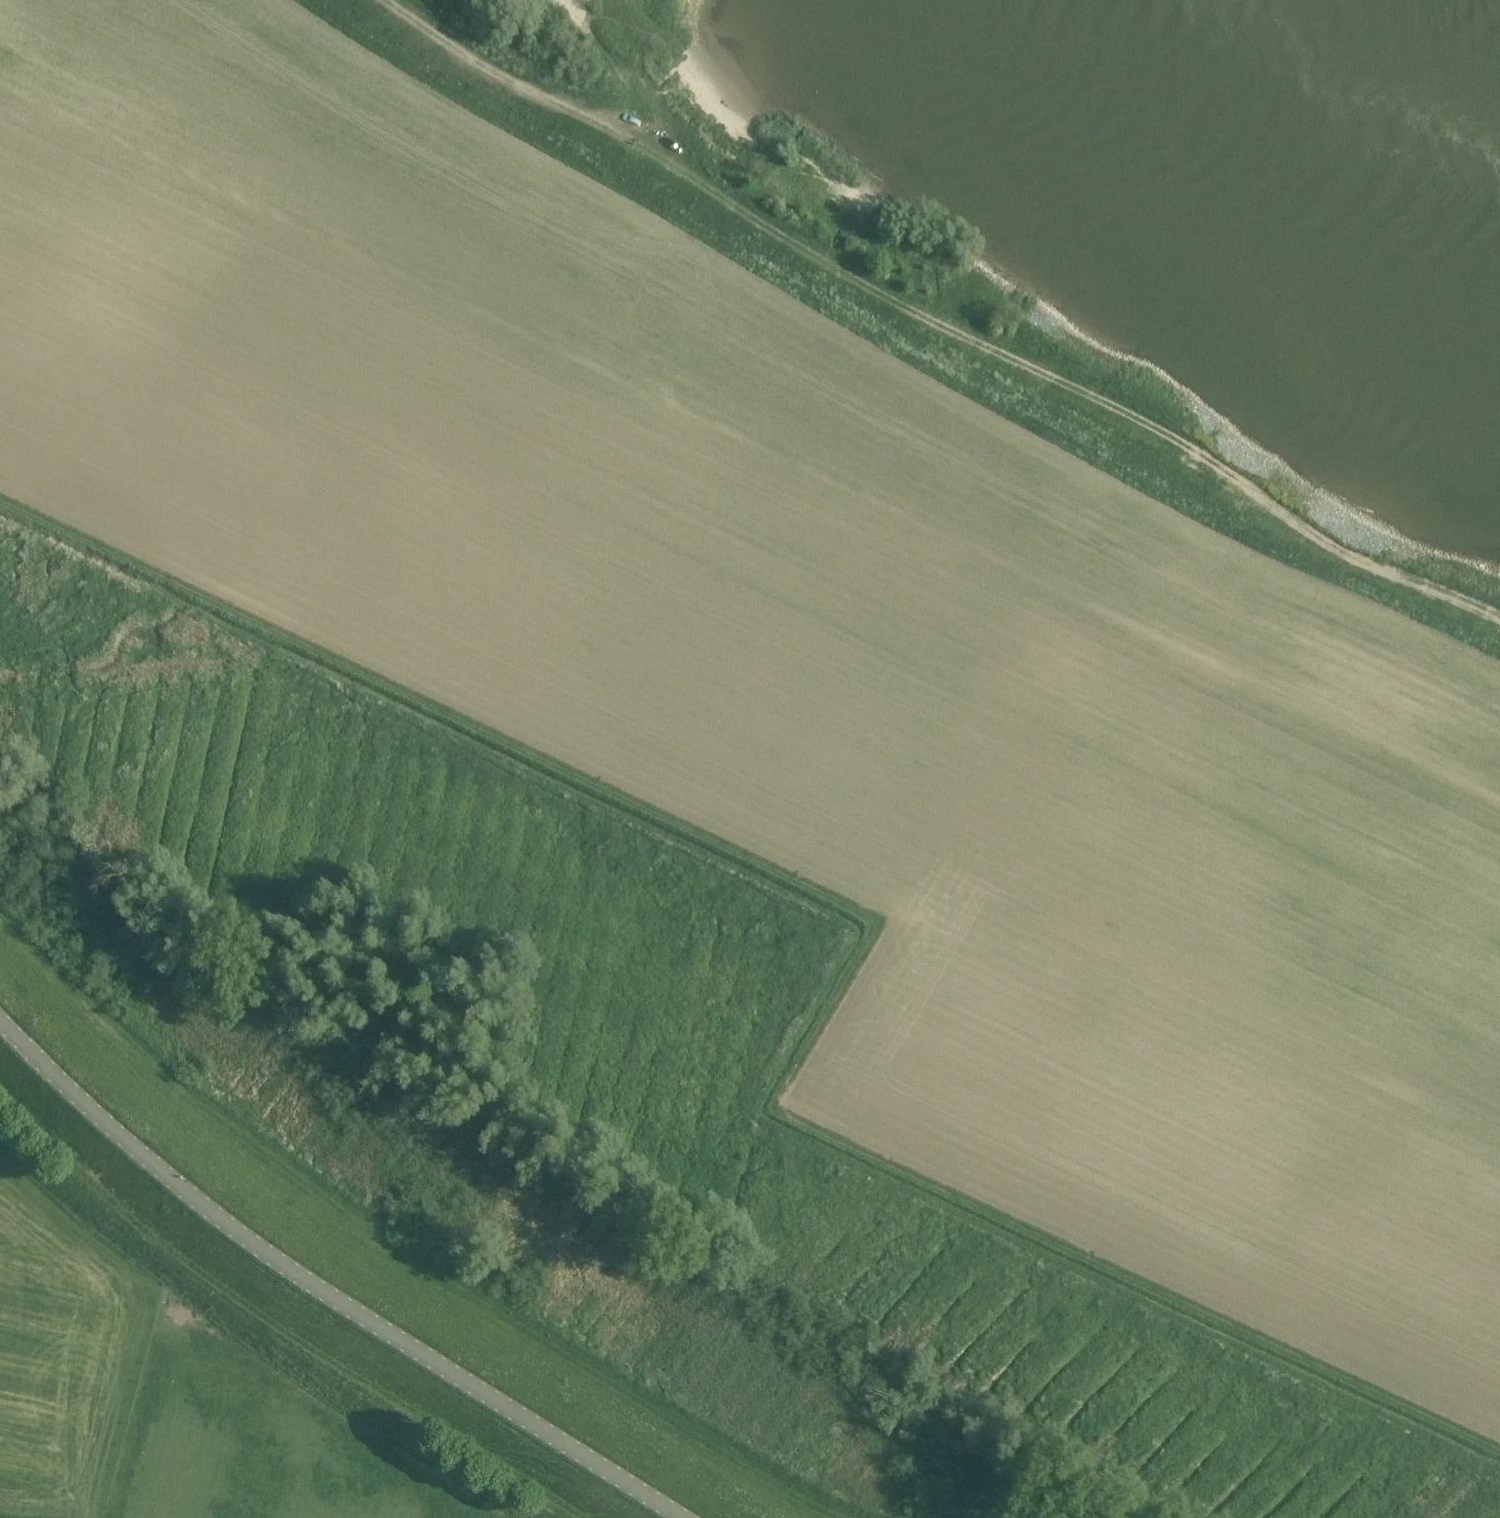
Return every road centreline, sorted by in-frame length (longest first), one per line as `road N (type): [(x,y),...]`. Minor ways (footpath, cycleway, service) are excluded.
road 1 (track): [(1499,623),(1303,538),(1107,416),(827,267),(634,141),(494,72),(388,0)]
road 2 (tertiary): [(686,1517),(305,1279),(117,1135),(0,1021)]

